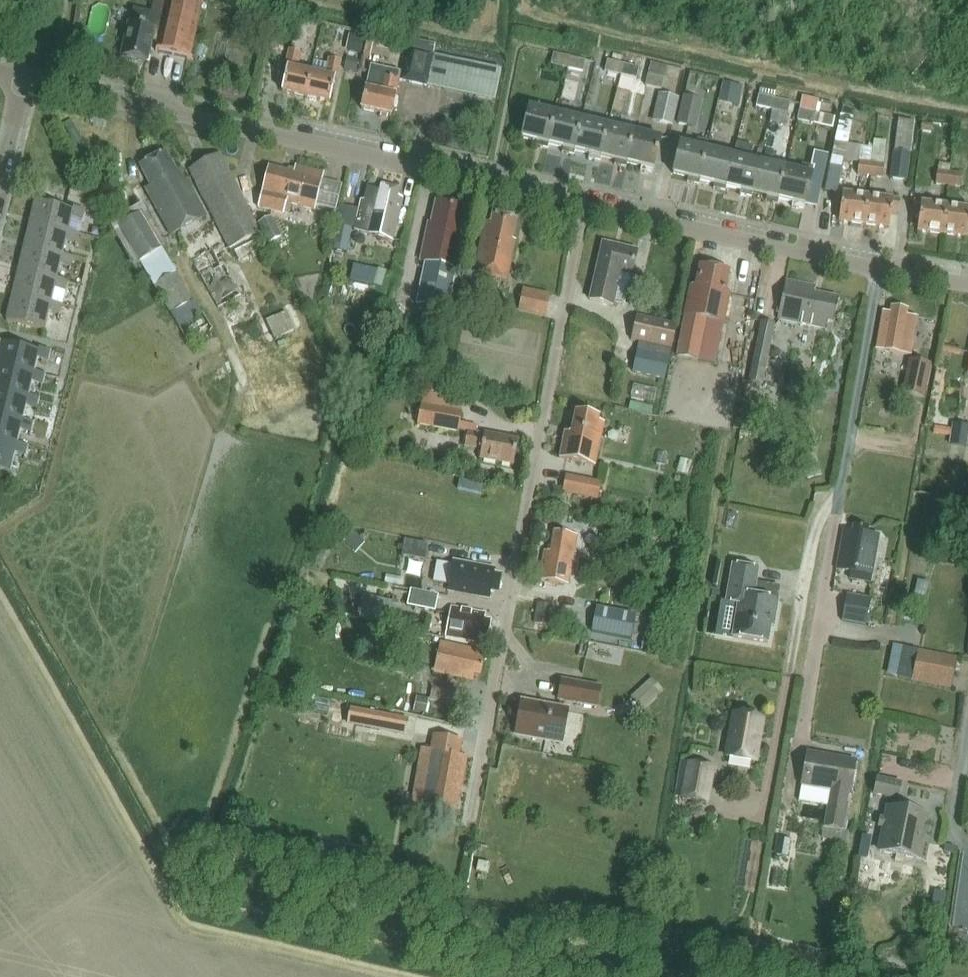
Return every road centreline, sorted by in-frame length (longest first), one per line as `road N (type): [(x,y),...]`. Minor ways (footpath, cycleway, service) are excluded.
road 1 (residential): [(582,206),(26,81)]
road 2 (unclassified): [(487,728),(582,206)]
road 3 (residential): [(967,285),(582,206)]

